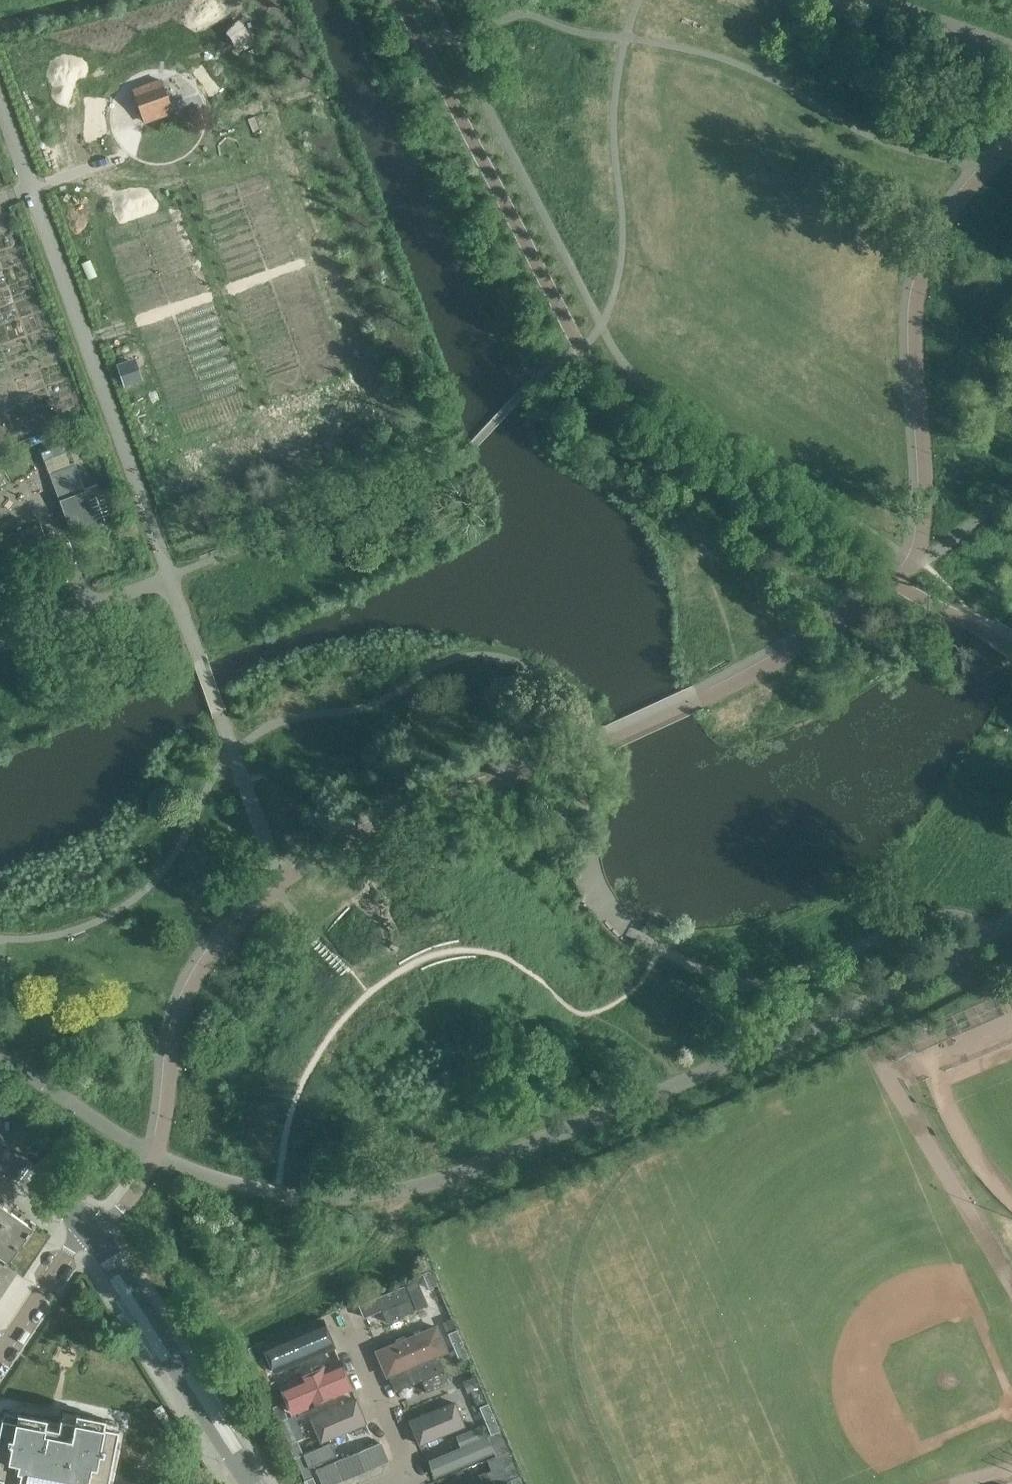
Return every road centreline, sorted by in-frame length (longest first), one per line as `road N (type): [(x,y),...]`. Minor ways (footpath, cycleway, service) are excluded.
road 1 (tertiary): [(258,1483),(89,1221)]
road 2 (residential): [(351,1334),(410,1478),(397,1483)]
road 3 (residential): [(89,1221),(0,1352)]

